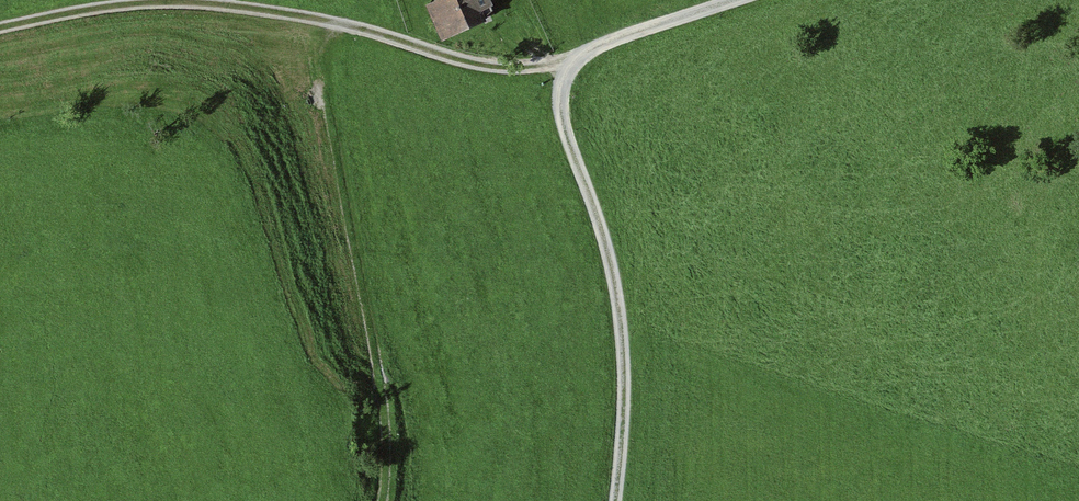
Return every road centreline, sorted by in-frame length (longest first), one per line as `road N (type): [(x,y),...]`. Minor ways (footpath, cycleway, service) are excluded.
road 1 (track): [(367,500),(401,421),(315,26)]
road 2 (track): [(602,500),(610,303),(561,56)]
road 3 (track): [(205,0),(492,67),(561,56)]
road 4 (track): [(561,56),(733,0)]
road 5 (track): [(0,34),(168,0)]

